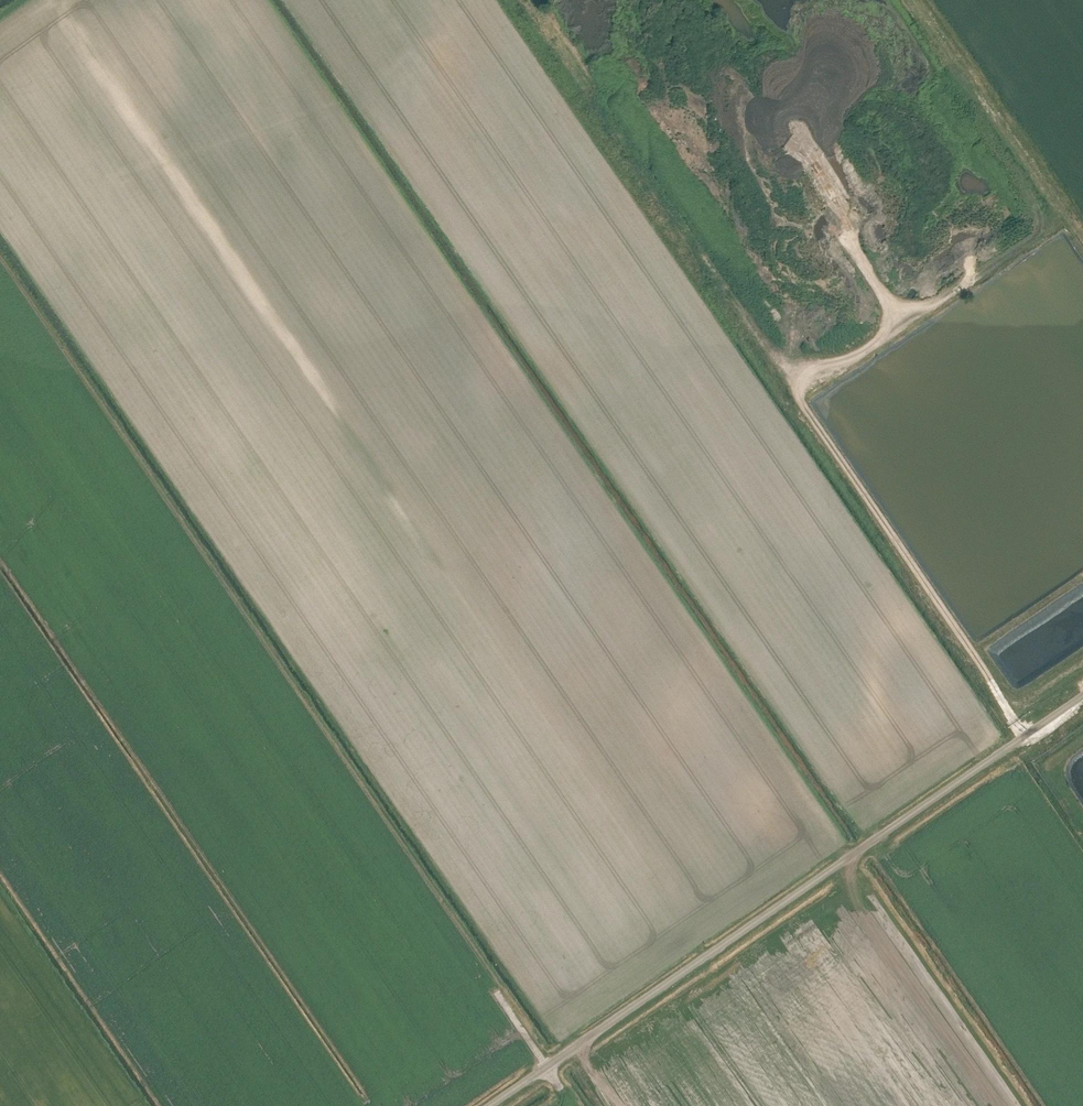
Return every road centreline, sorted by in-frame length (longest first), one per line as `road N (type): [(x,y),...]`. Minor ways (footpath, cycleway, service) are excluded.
road 1 (unclassified): [(488,1105),(1082,694)]

